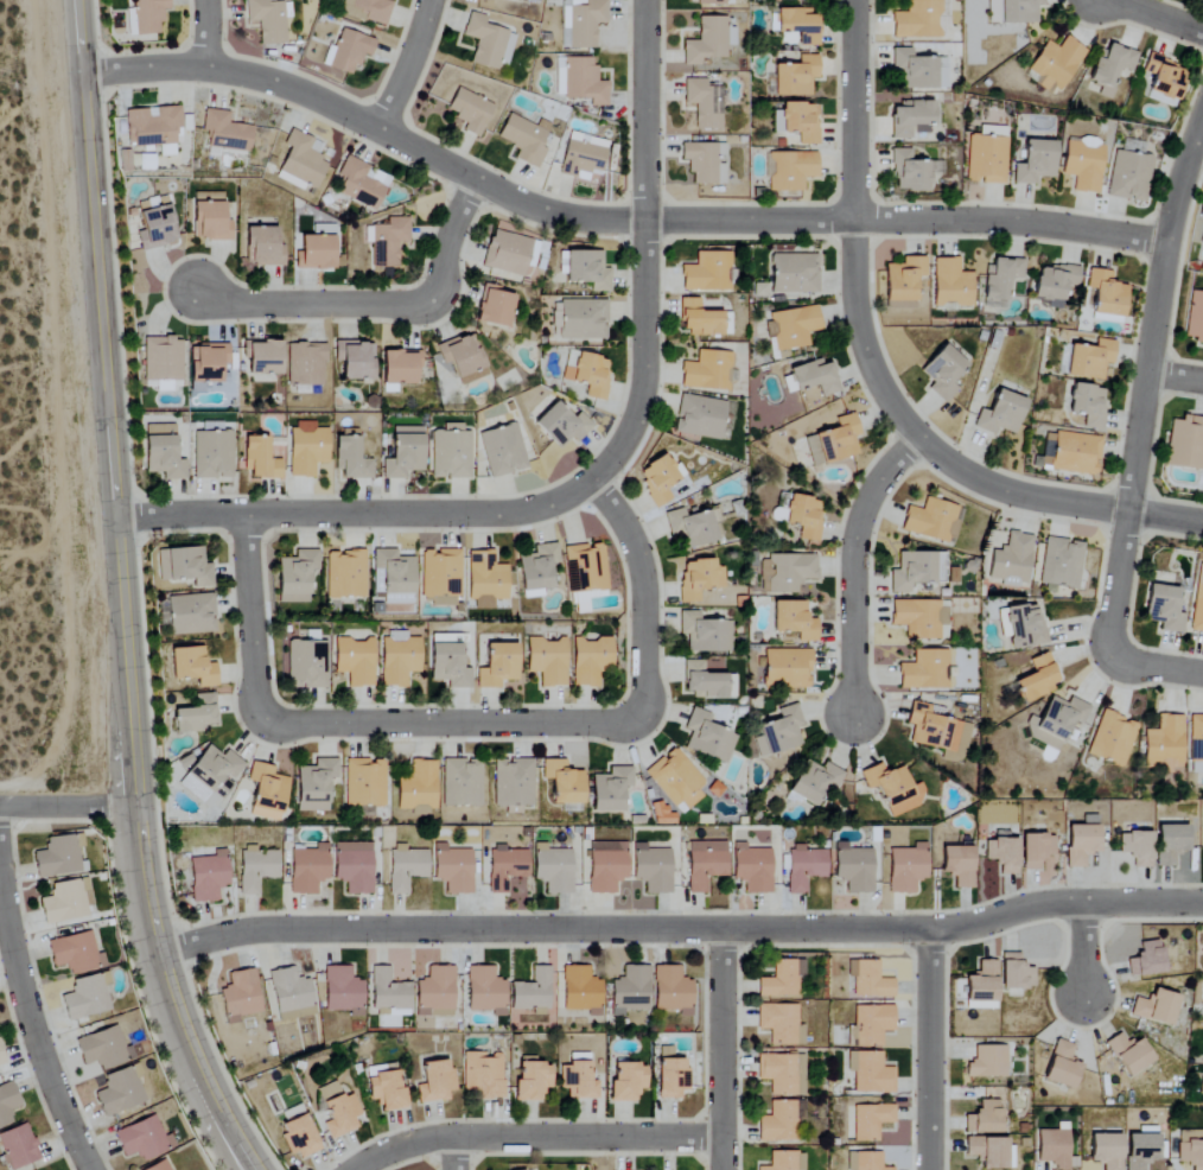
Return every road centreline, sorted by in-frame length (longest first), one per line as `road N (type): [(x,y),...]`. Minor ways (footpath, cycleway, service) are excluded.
road 1 (tertiary): [(258,1169),(200,1066),(148,890),(135,806),(77,0)]
road 2 (residential): [(82,75),(183,68),(289,85),(536,211),(573,218),(1011,222),(1166,242)]
road 3 (residential): [(161,954),(254,930),(929,930),(1037,905),(1202,903)]
road 4 (residential): [(854,0),(857,330),(879,388),(915,437),(962,471),(1020,494),(1202,523)]
road 5 (residential): [(590,478),(634,424),(642,387),(642,0)]
road 6 (residential): [(116,519),(497,511),(561,498),(590,478)]
road 7 (residential): [(1127,513),(1166,242),(1202,120)]
road 8 (residential): [(357,1169),(402,1146),(453,1137),(721,1138)]
road 9 (residential): [(475,180),(446,249),(440,291),(419,306),(238,304),(199,293)]
road 10 (residential): [(284,726),(638,719)]
road 11 (residential): [(854,721),(863,516),(879,476),(915,437)]
road 12 (residential): [(91,1169),(46,1067),(0,894)]
road 13 (residential): [(638,719),(647,699),(641,559),(619,513),(590,478)]
road 14 (residential): [(929,1169),(929,930)]
road 15 (residential): [(721,1169),(721,930)]
road 16 (residential): [(1202,673),(1132,663),(1113,646),(1127,513)]
road 17 (residential): [(284,726),(261,705),(254,672),(243,514)]
road 18 (residential): [(377,129),(429,0)]
road 19 (residential): [(0,808),(135,806)]

